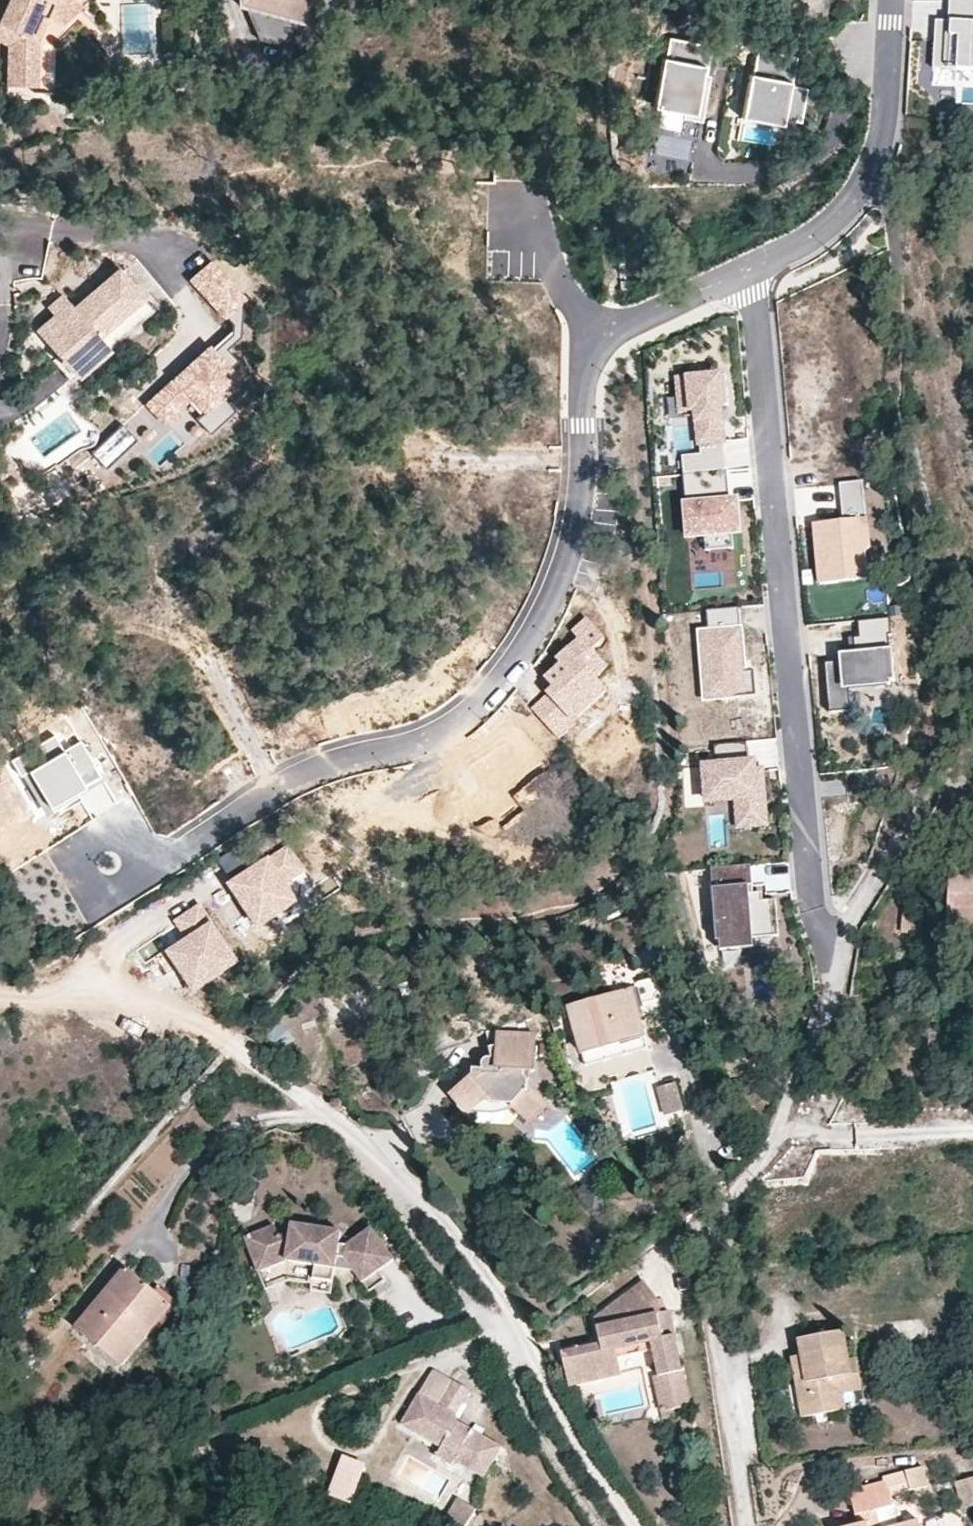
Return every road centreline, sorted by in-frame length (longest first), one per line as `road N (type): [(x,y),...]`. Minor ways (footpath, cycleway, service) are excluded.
road 1 (residential): [(584,333),(571,545),(537,631),(501,684),(438,738),(283,784),(166,856)]
road 2 (residential): [(757,271),(813,908),(835,945)]
road 3 (residential): [(751,1525),(708,1241),(717,1215),(779,1132),(798,1060),(823,1020),(835,945)]
road 4 (residential): [(0,993),(68,997),(210,1030),(332,1119),(406,1195)]
road 5 (residential): [(757,271),(829,228),(870,177),(882,148),(890,0)]
road 6 (residential): [(642,1525),(528,1361)]
road 7 (residential): [(528,1361),(522,1383),(531,1403),(608,1525)]
road 8 (residential): [(584,333),(685,304),(757,271)]
road 9 (residential): [(512,1328),(507,1296),(454,1230),(406,1195)]
road 10 (residential): [(406,1195),(443,1263),(512,1328)]
road 11 (unknown): [(166,856),(143,833),(75,714)]
road 12 (unknown): [(283,784),(264,767),(195,643)]
road 13 (residential): [(835,945),(874,876),(917,834)]
road 14 (unknown): [(581,460),(455,462)]
road 15 (residential): [(521,224),(584,333)]
road 16 (residential): [(127,847),(101,837),(82,857),(94,883),(123,880)]

